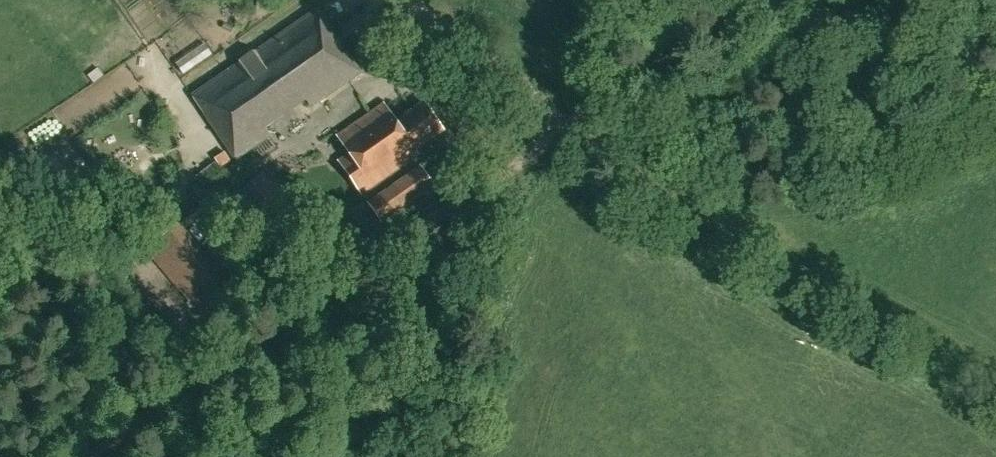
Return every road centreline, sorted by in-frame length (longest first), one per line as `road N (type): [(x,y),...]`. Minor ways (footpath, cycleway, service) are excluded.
road 1 (unclassified): [(90,456),(568,127),(412,0)]

